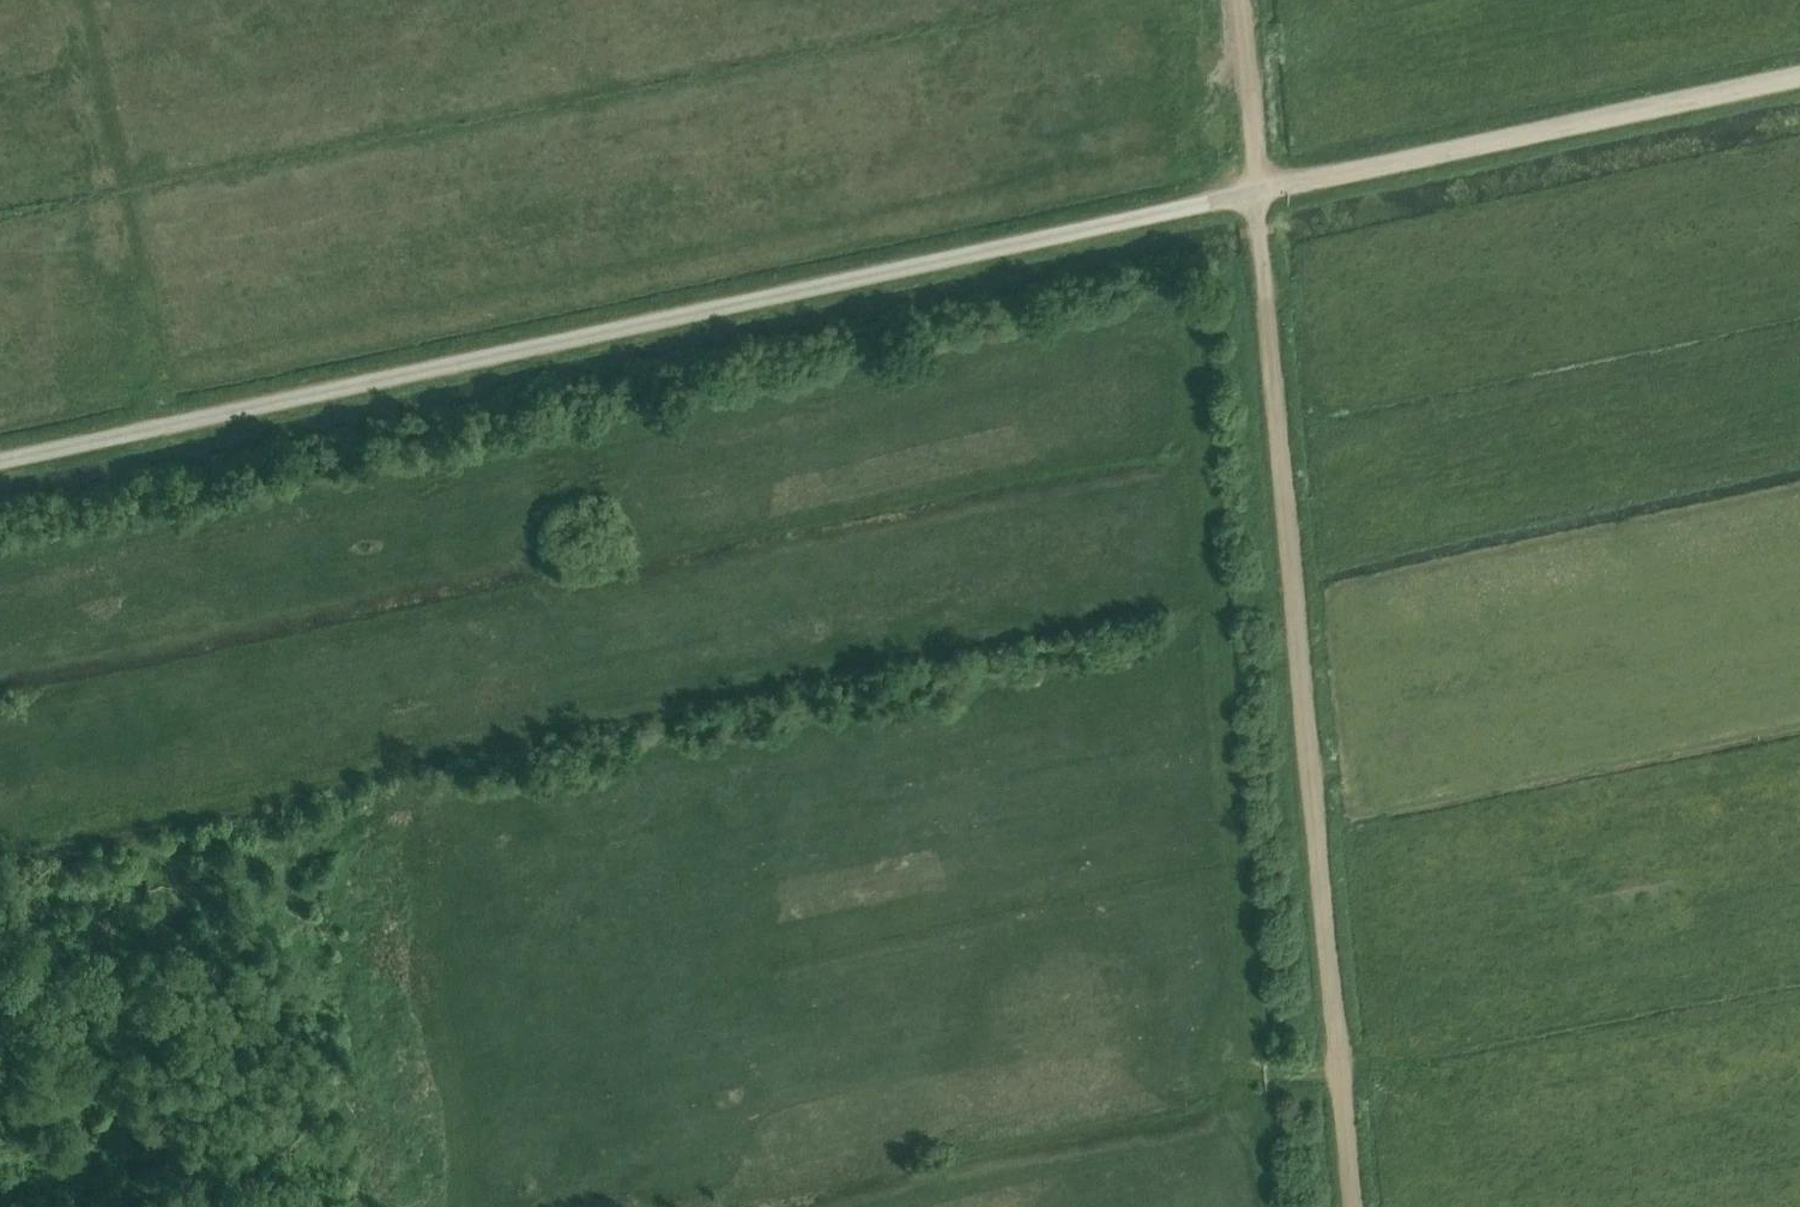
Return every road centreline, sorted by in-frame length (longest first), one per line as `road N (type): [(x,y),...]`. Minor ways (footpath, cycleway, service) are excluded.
road 1 (unclassified): [(1799,73),(0,459)]
road 2 (track): [(1354,1206),(1241,0)]

